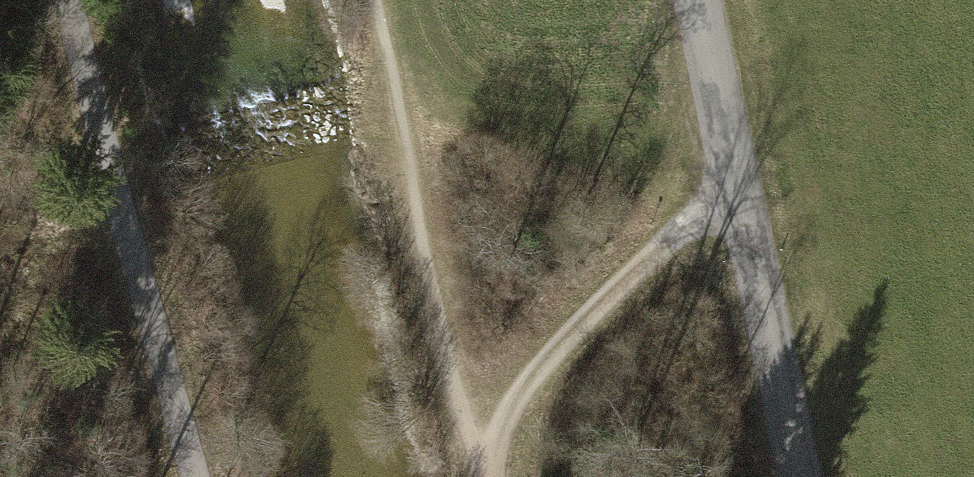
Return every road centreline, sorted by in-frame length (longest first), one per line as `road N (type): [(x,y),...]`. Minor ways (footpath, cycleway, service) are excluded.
road 1 (track): [(69,0),(194,476)]
road 2 (track): [(479,476),(379,0)]
road 3 (unclassified): [(795,476),(700,0)]
road 4 (track): [(740,194),(703,213),(647,261),(523,391),(476,468)]

